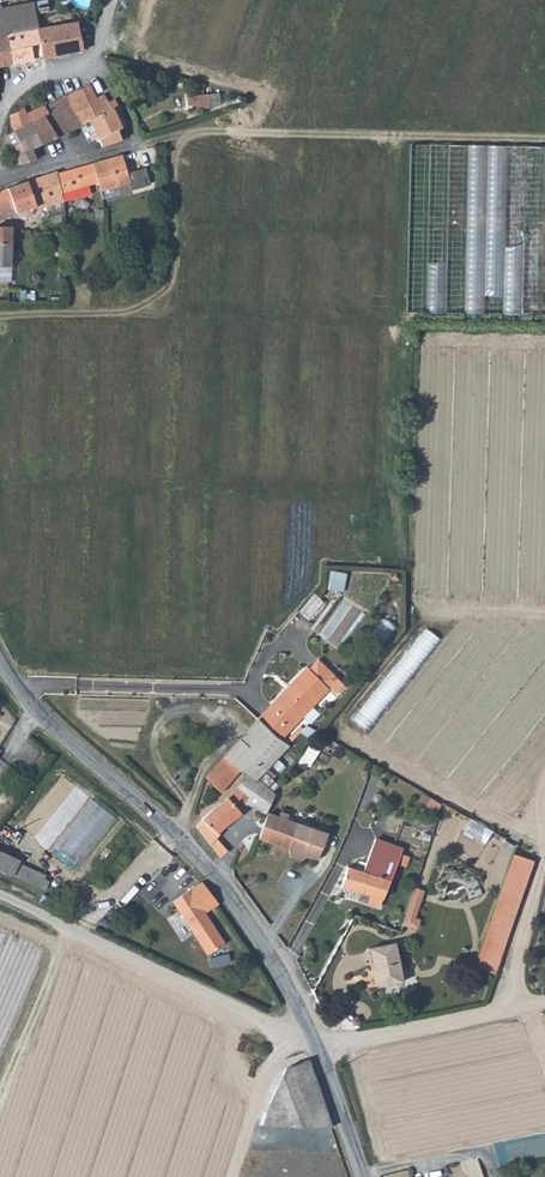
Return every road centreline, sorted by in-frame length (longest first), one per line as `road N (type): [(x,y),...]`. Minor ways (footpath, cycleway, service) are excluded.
road 1 (track): [(0,313),(163,311),(170,302),(174,159),(199,131),(544,138)]
road 2 (unclassified): [(364,1176),(279,970),(232,899),(180,838),(26,700),(0,664)]
road 3 (track): [(0,896),(311,1039)]
road 4 (track): [(544,1000),(316,1051)]
road 5 (track): [(237,1176),(284,1052),(311,1039)]

